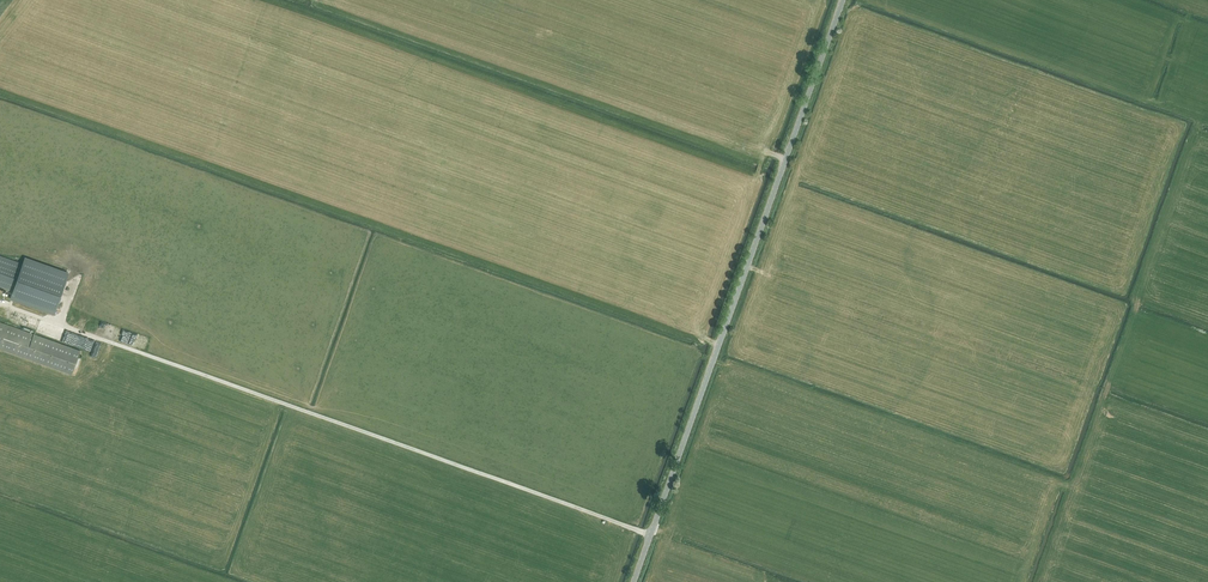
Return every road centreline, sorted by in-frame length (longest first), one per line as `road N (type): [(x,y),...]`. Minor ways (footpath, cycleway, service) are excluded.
road 1 (tertiary): [(634,581),(843,0)]

